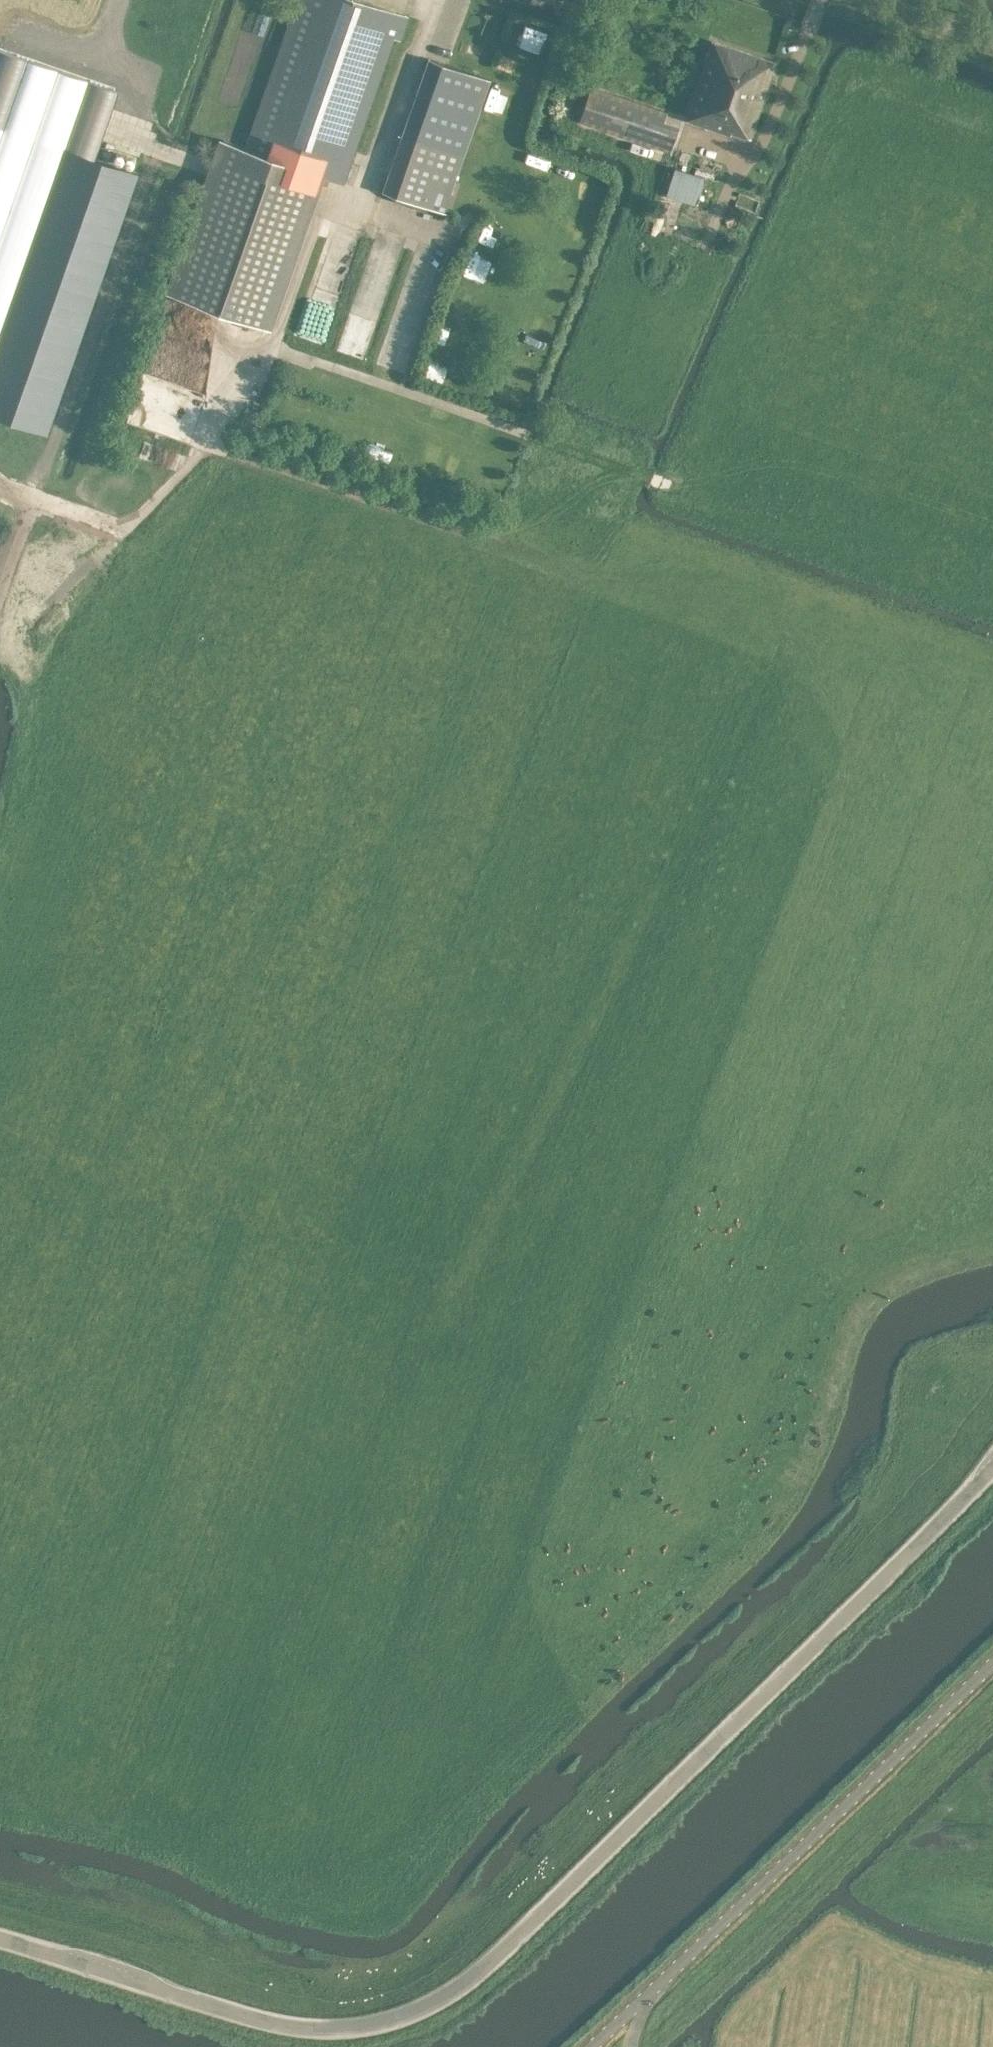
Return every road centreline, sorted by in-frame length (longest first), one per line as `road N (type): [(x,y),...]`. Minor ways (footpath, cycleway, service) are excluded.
road 1 (tertiary): [(992,1472),(509,1946),(410,2013),(370,2025),(292,2026),(0,1941)]
road 2 (unclassified): [(588,2046),(992,1661)]
road 3 (track): [(360,187),(363,207),(433,230),(385,382),(268,348),(329,199)]
road 4 (track): [(707,229),(741,148),(759,144),(818,0)]
road 5 (track): [(329,199),(360,187),(427,0)]
road 6 (tertiary): [(992,44),(867,0)]

